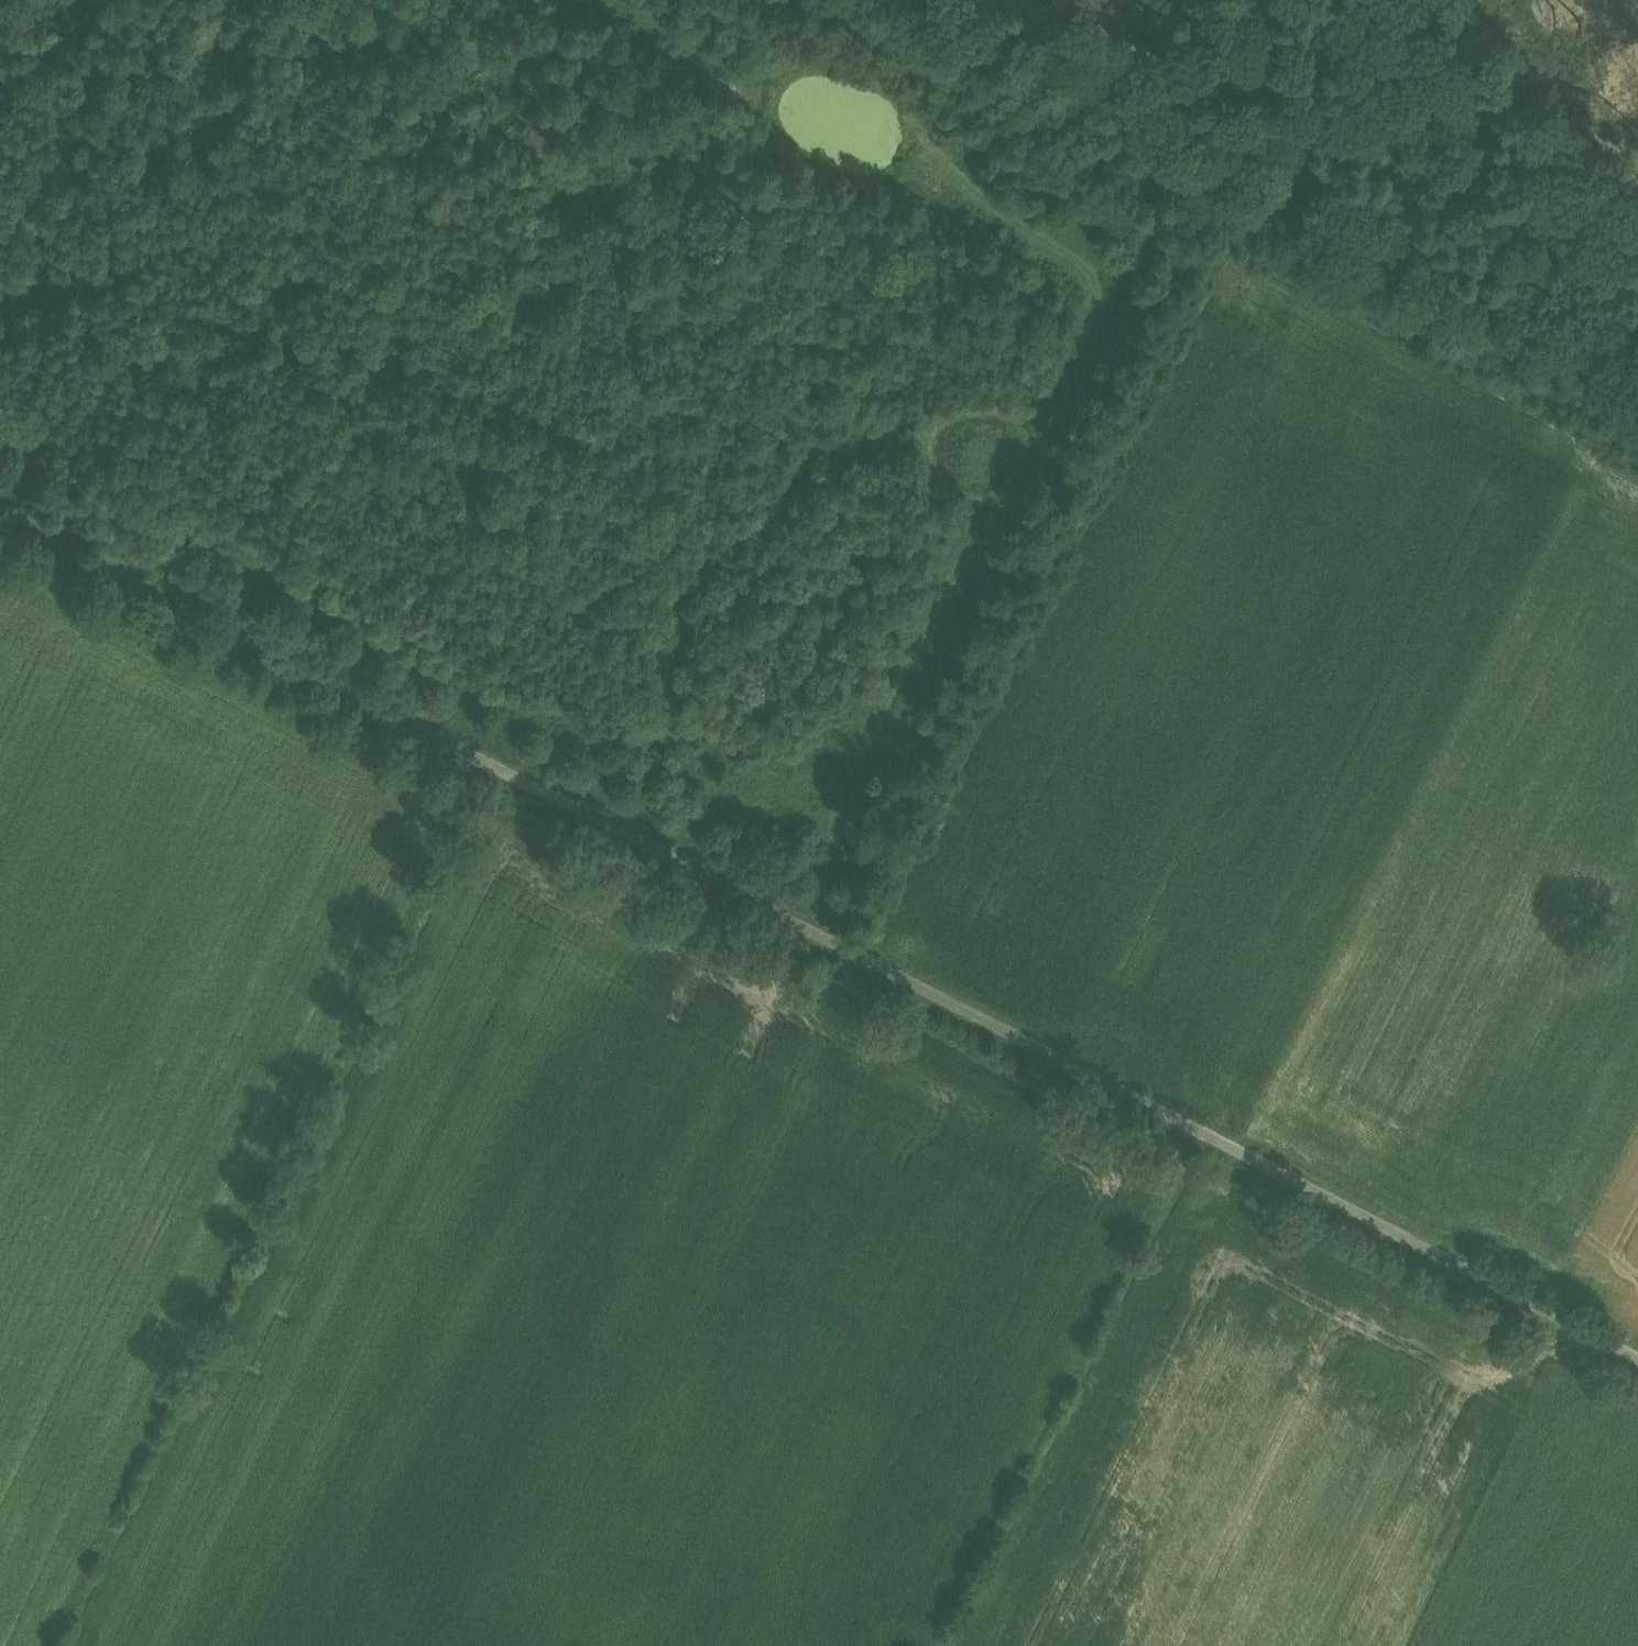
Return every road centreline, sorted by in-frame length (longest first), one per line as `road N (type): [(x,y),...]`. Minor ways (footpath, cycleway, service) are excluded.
road 1 (unclassified): [(0,509),(1637,1361)]
road 2 (track): [(873,0),(1574,363)]

